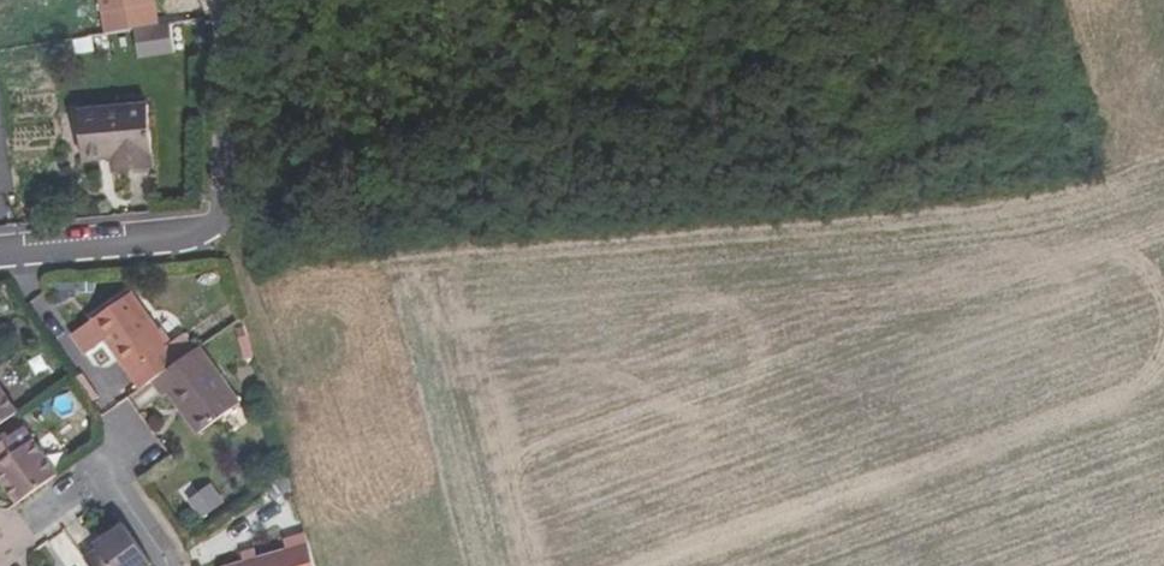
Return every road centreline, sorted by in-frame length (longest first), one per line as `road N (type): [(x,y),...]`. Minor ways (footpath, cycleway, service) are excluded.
road 1 (residential): [(217,0),(213,249),(0,266)]
road 2 (residential): [(168,565),(109,470),(0,547)]

